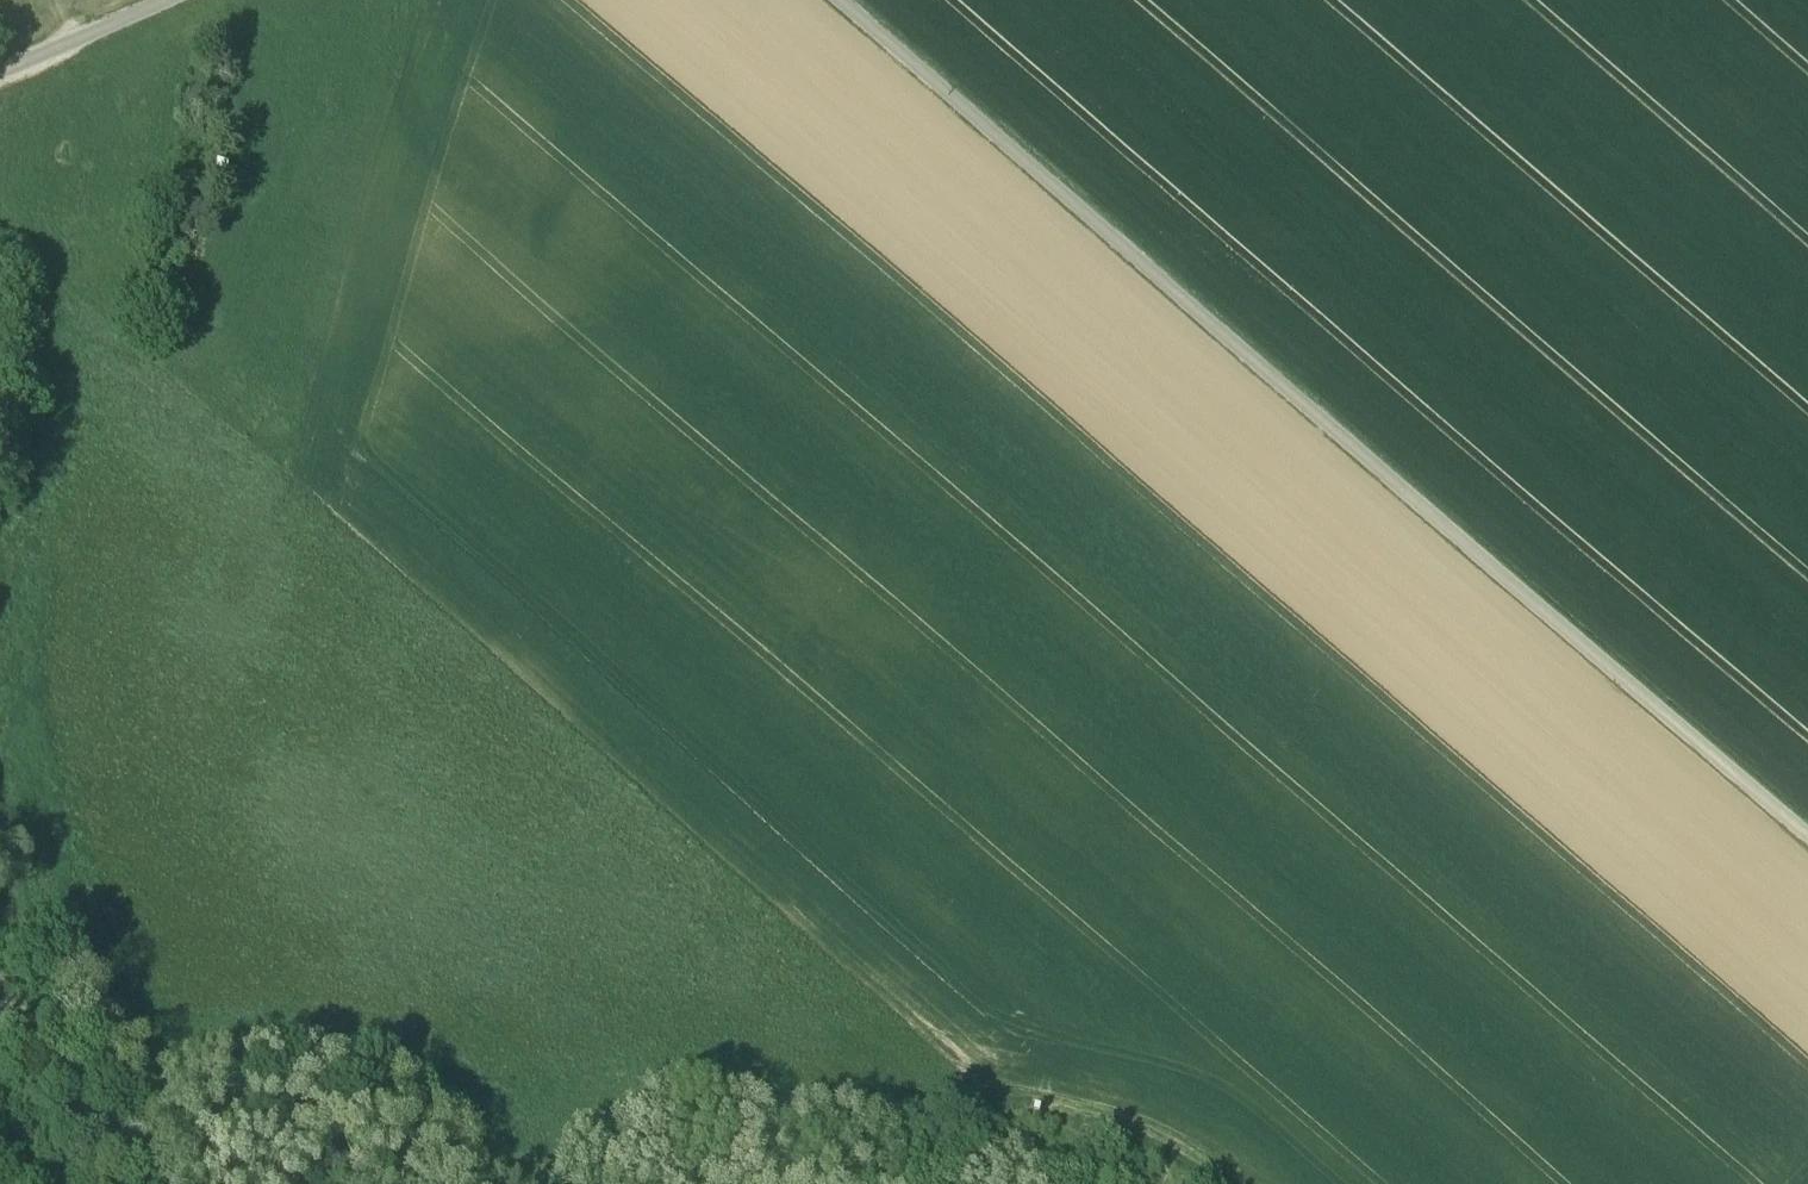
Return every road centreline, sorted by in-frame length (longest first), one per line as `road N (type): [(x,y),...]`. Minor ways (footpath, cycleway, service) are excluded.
road 1 (track): [(829,0),(1807,841)]
road 2 (residential): [(0,977),(182,1183)]
road 3 (track): [(0,83),(192,0)]

